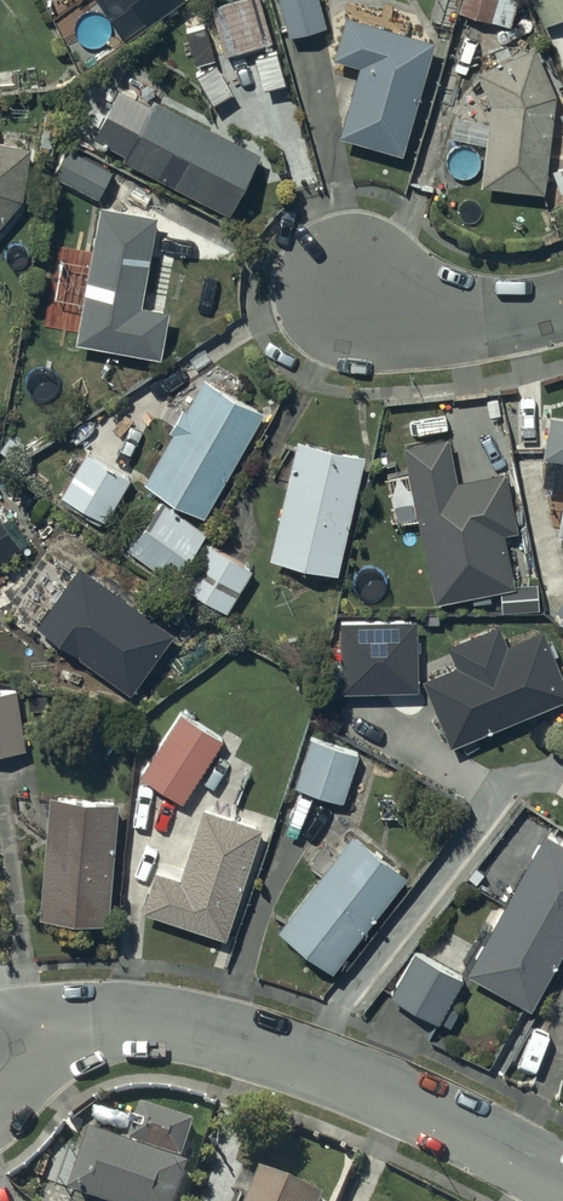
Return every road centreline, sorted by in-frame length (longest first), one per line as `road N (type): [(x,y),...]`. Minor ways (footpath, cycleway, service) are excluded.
road 1 (residential): [(562,1180),(429,1107),(233,1038),(148,1021),(88,1023),(0,1063)]
road 2 (residential): [(562,302),(534,310),(446,310),(352,290)]

